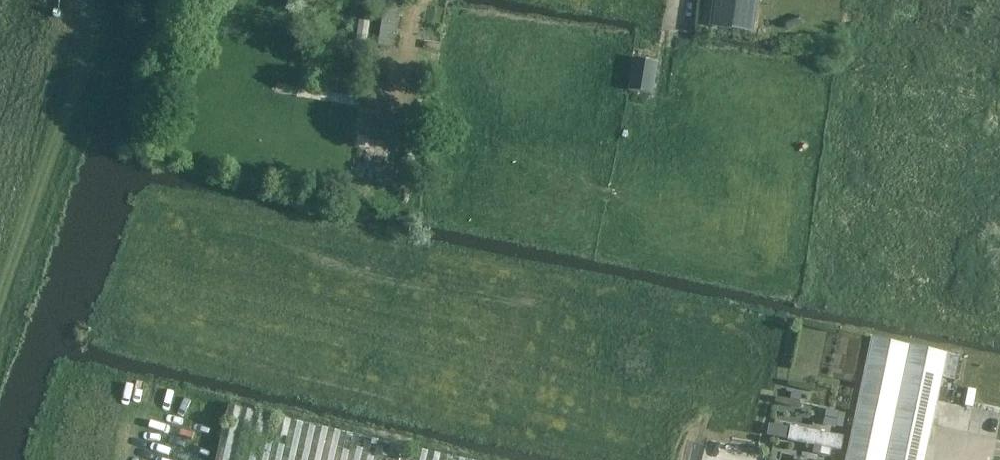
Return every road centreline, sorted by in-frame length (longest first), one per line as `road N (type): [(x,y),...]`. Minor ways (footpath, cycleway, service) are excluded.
road 1 (track): [(65,0),(31,205),(0,295)]

